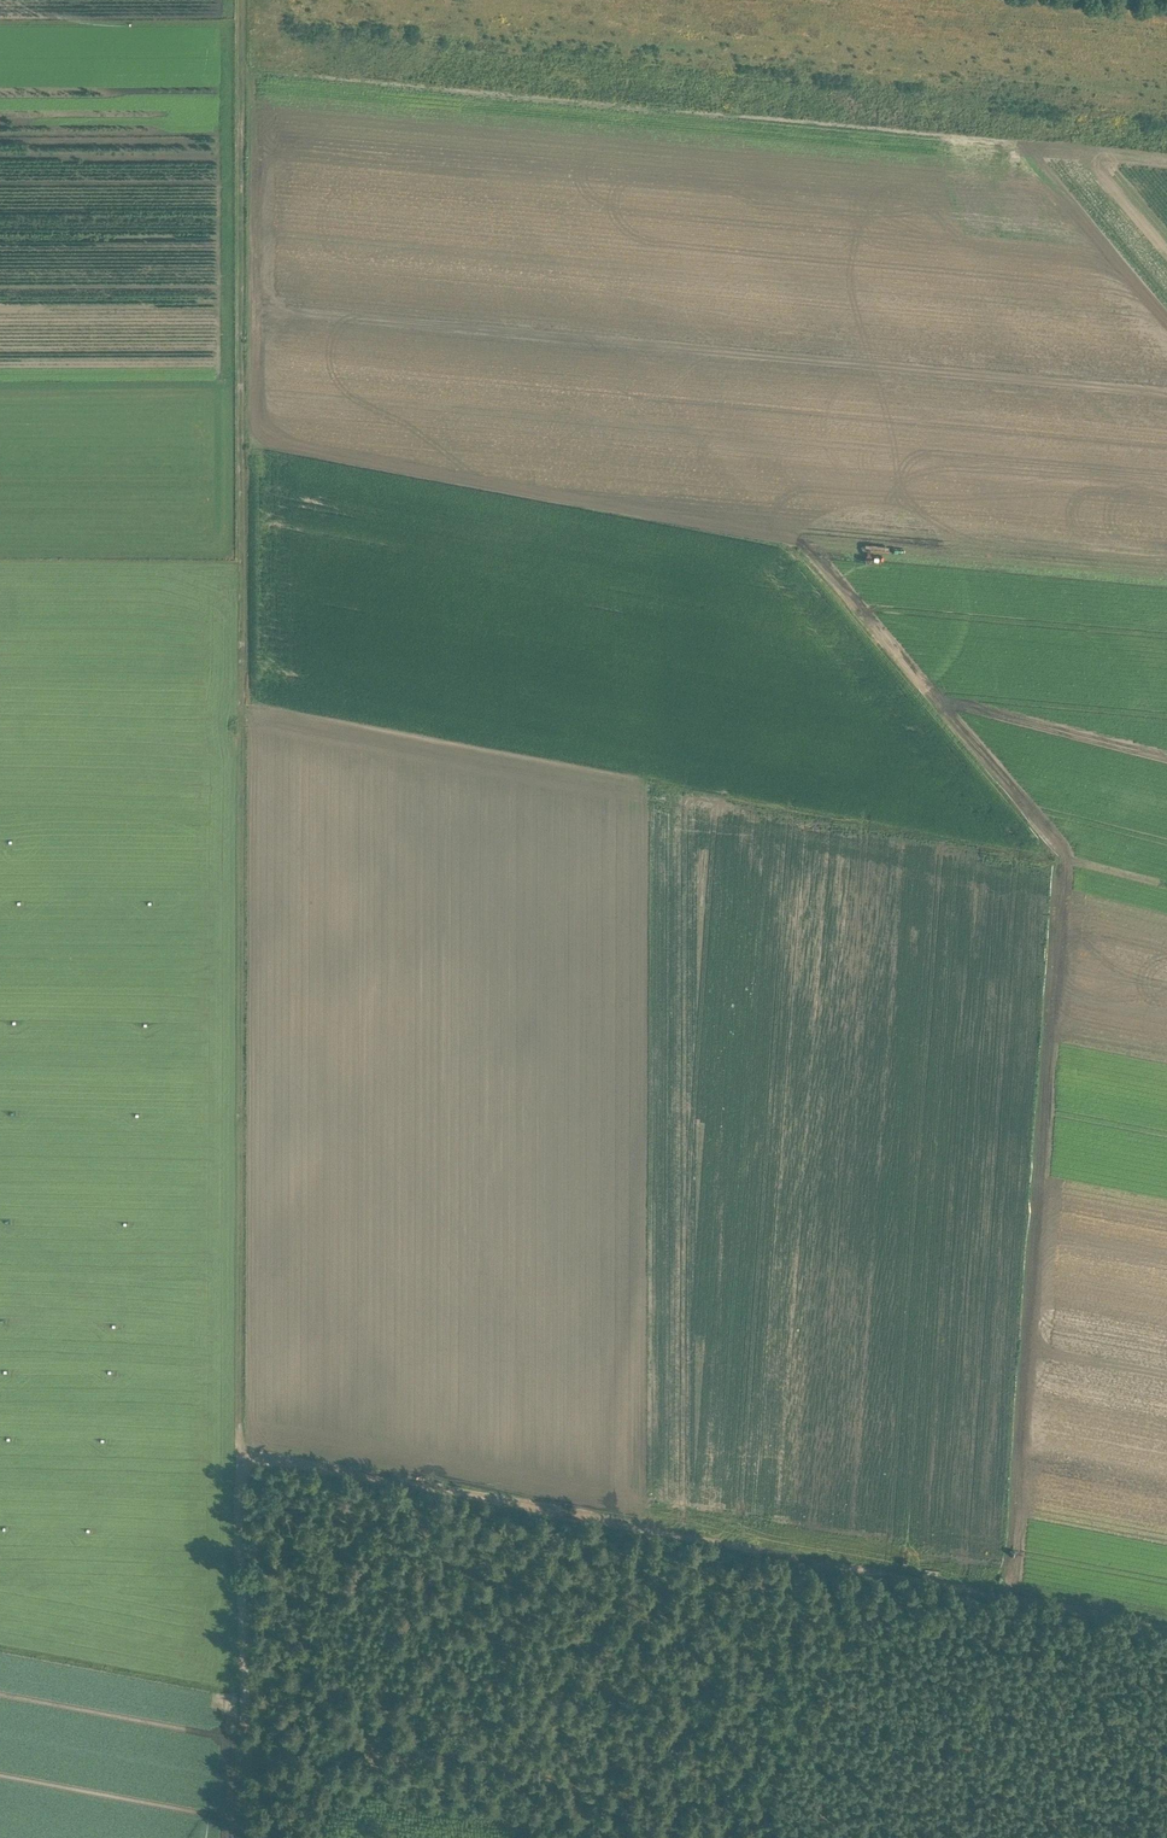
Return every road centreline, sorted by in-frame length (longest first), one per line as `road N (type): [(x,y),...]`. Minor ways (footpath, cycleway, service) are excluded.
road 1 (track): [(242,0),(242,1769)]
road 2 (track): [(1166,1618),(243,1440)]
road 3 (track): [(712,1837),(242,1769)]
road 4 (track): [(719,1837),(773,1545)]

